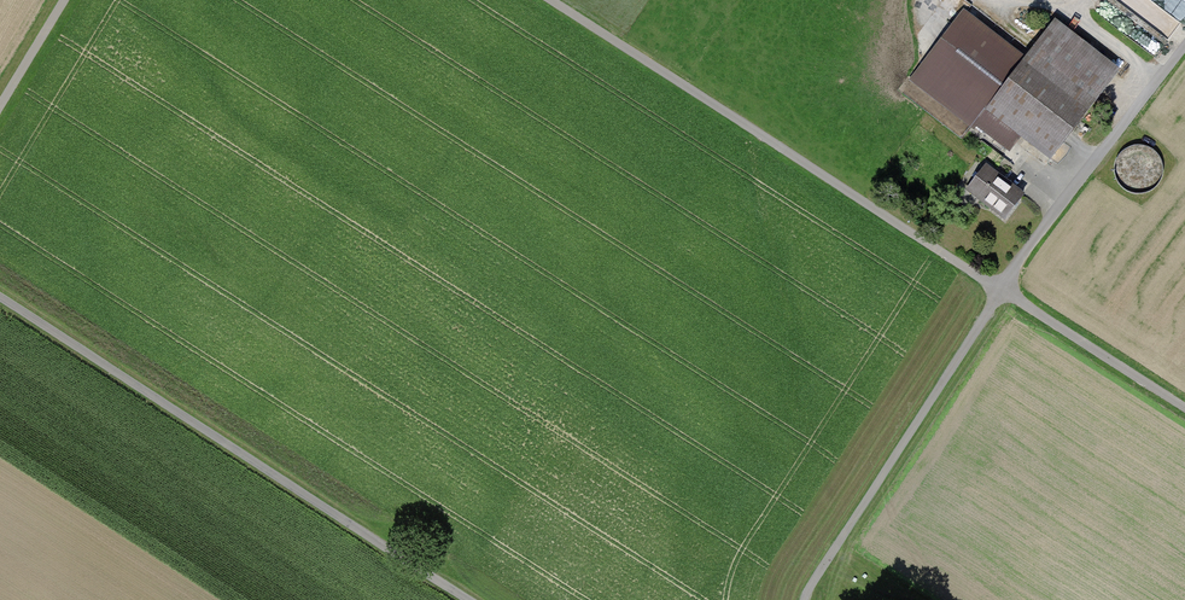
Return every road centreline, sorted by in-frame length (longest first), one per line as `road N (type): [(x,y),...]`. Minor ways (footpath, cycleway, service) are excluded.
road 1 (track): [(1184,409),(551,0)]
road 2 (track): [(1184,51),(999,291),(806,599)]
road 3 (track): [(474,599),(0,289)]

